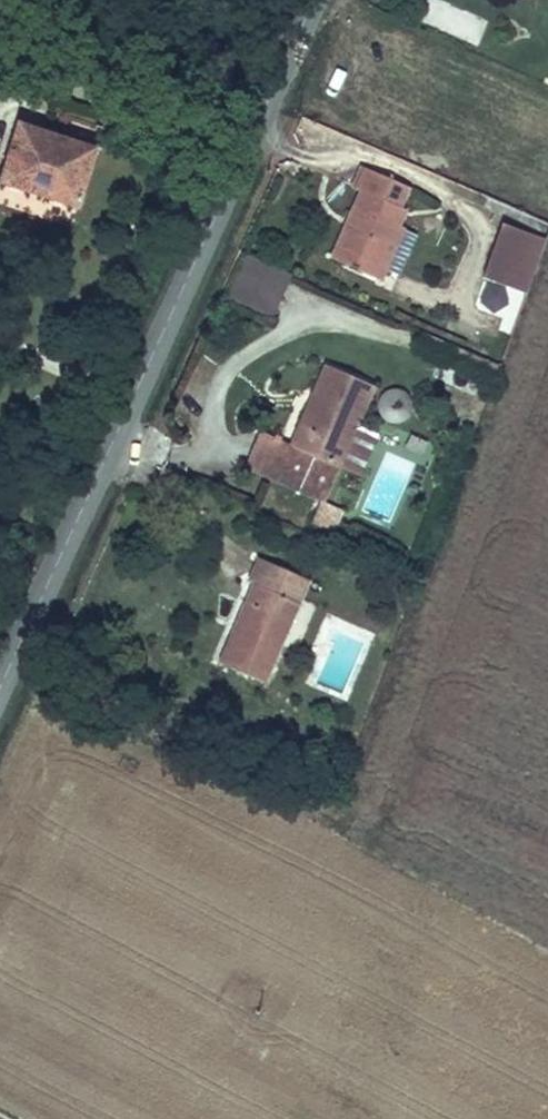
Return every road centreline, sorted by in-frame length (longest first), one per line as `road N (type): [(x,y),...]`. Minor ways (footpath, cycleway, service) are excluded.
road 1 (tertiary): [(314,0),(0,680)]

